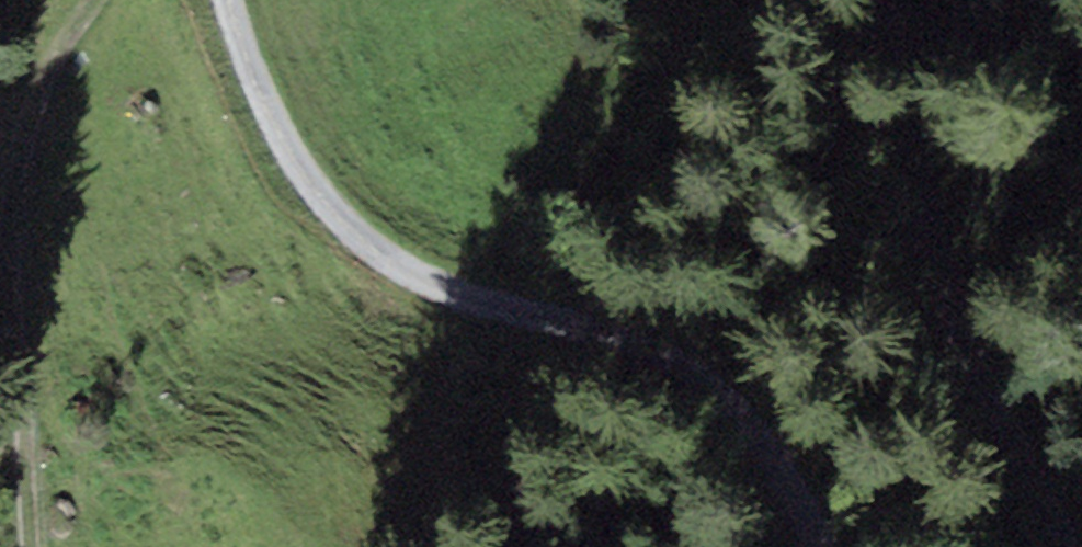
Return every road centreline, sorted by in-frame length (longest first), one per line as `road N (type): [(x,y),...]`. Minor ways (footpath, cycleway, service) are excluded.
road 1 (unclassified): [(1069,546),(957,333),(913,124),(899,0)]
road 2 (track): [(14,546),(3,284),(43,70),(100,0)]
road 3 (track): [(244,0),(310,168),(393,265),(533,315)]
road 4 (unclassified): [(533,315),(711,382),(829,546)]

